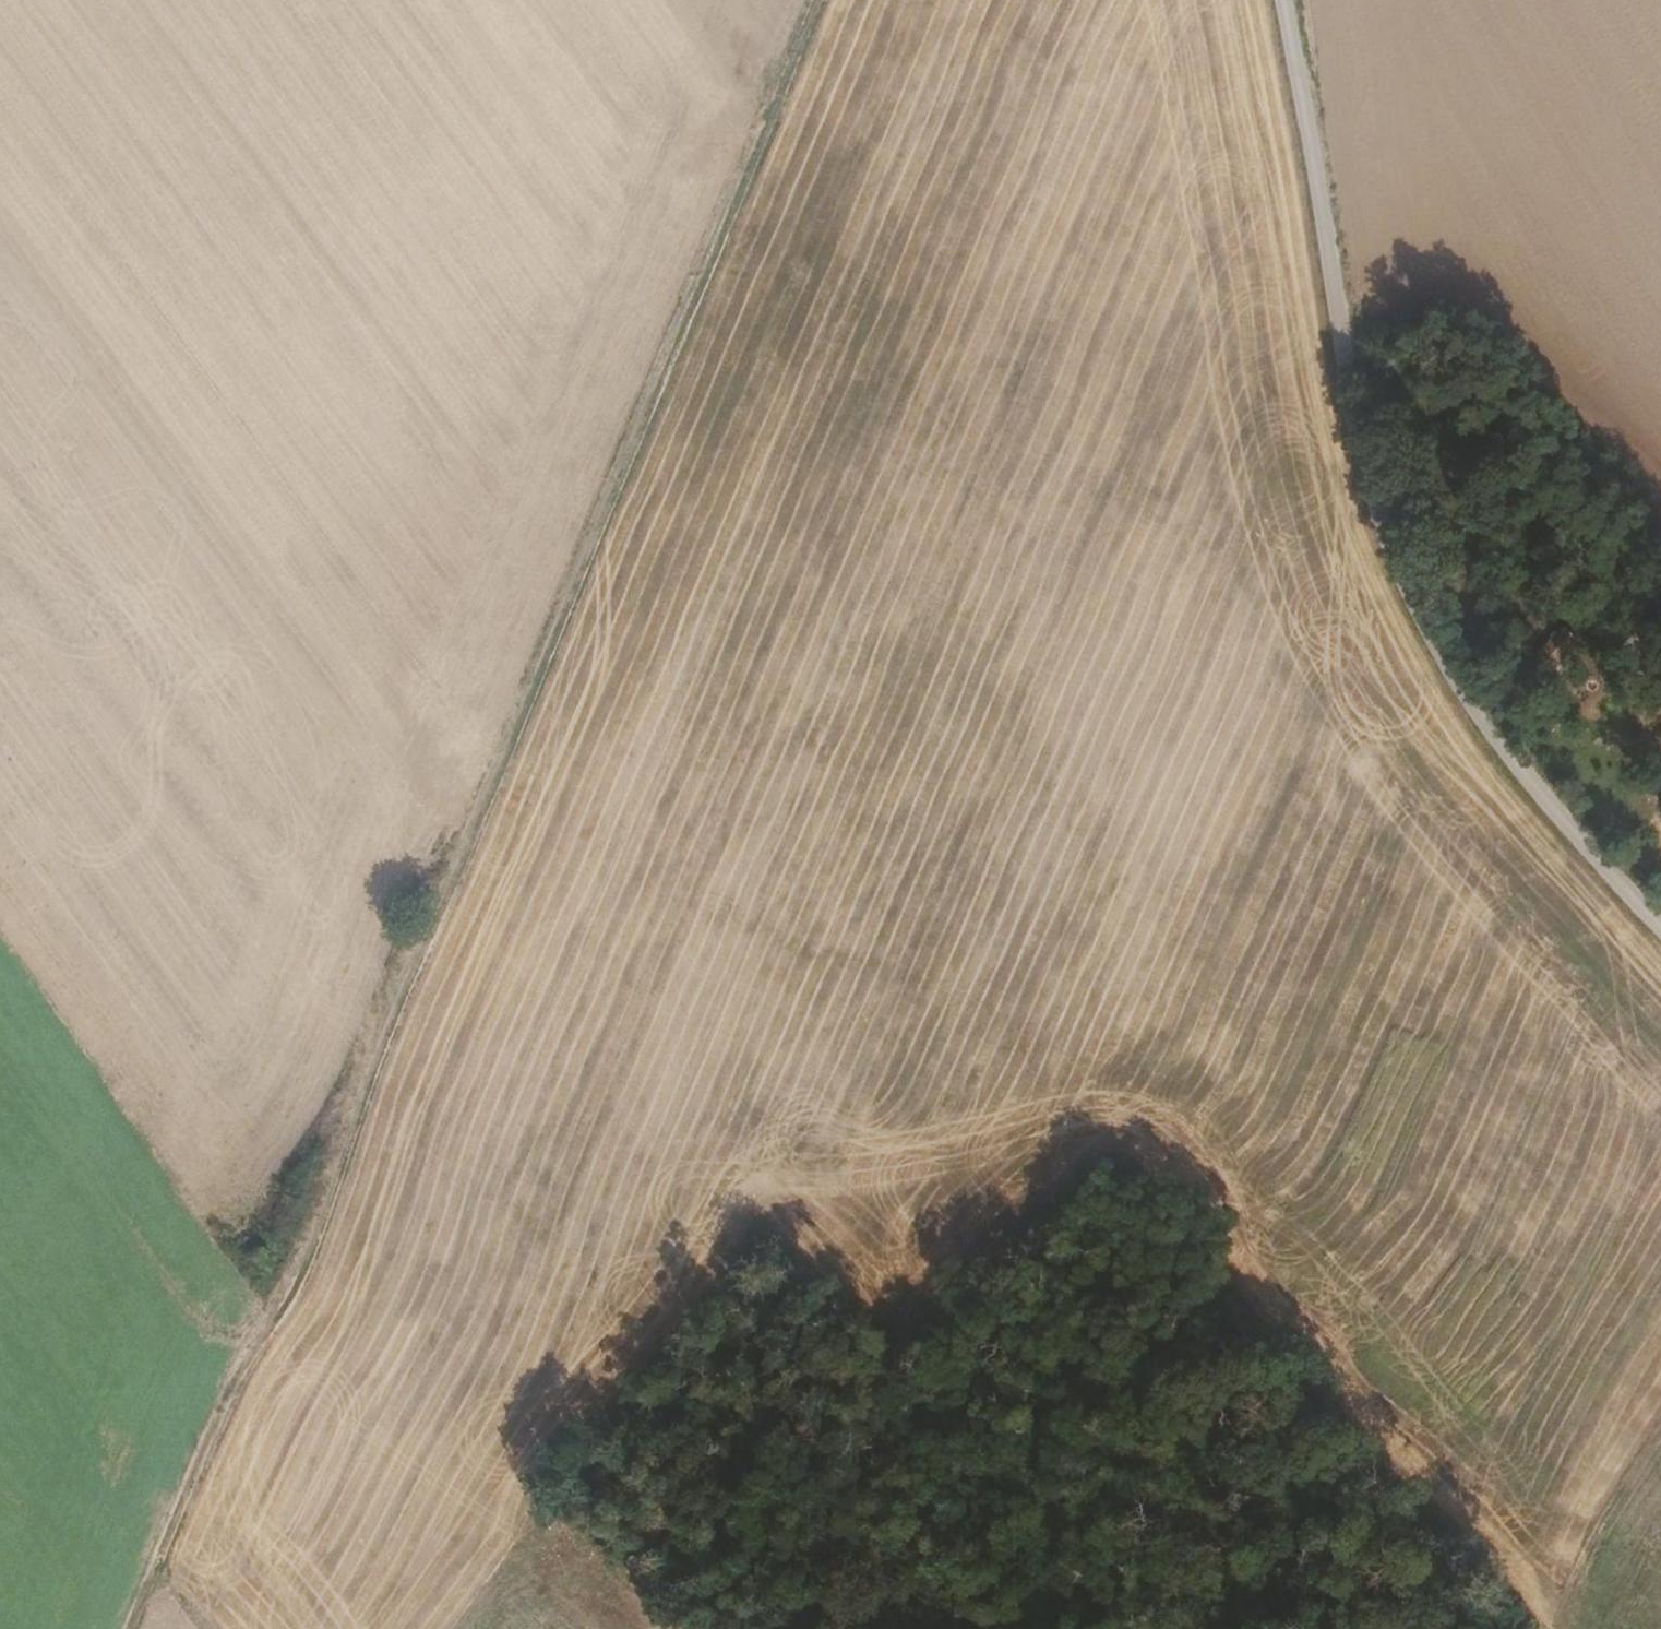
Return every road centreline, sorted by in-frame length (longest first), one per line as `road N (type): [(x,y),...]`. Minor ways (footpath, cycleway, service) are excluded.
road 1 (track): [(128,1628),(334,1221),(341,1135),(823,0)]
road 2 (unclassified): [(1660,935),(1529,792),(1411,610),(1360,465),(1273,0)]
road 3 (track): [(1525,1628),(1564,1519),(1660,1366)]

